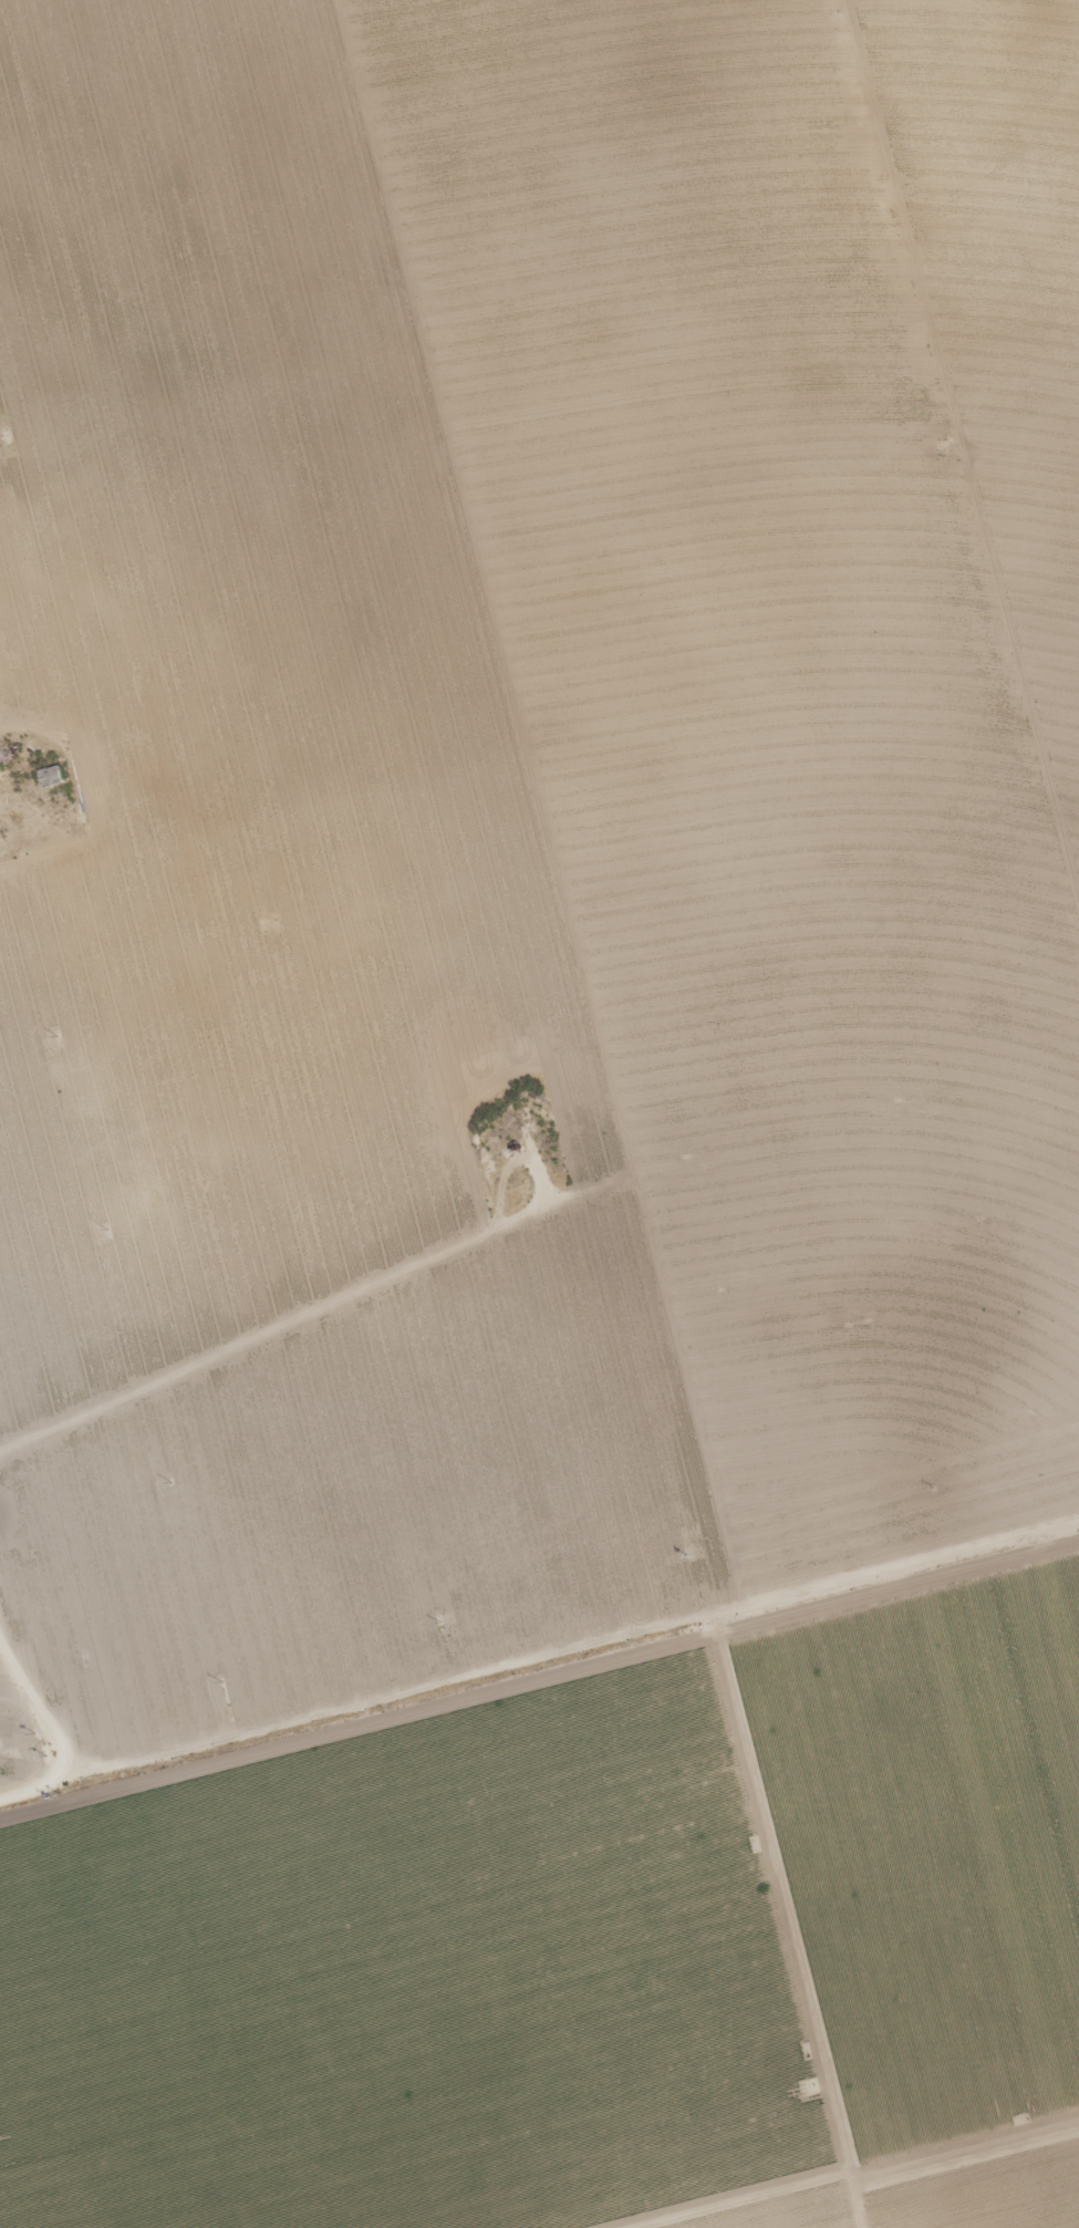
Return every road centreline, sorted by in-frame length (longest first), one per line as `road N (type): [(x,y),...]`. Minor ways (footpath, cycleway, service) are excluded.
road 1 (track): [(1078,1540),(73,1792),(68,1742),(0,1628)]

